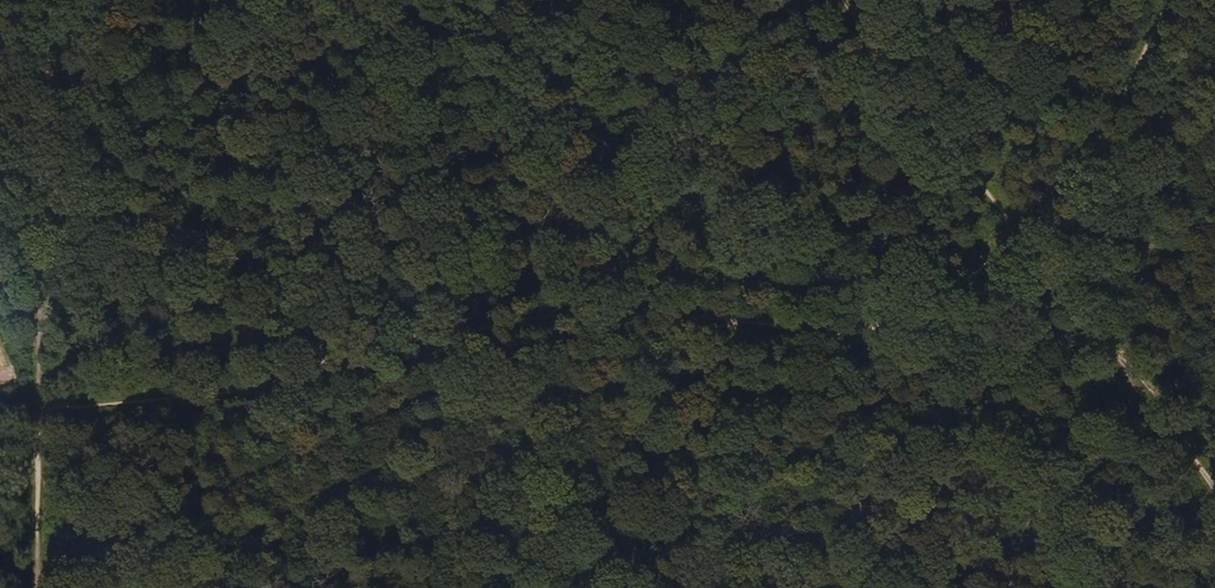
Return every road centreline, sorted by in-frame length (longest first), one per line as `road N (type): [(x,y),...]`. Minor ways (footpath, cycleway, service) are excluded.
road 1 (track): [(842,0),(1214,482)]
road 2 (track): [(69,0),(52,587)]

